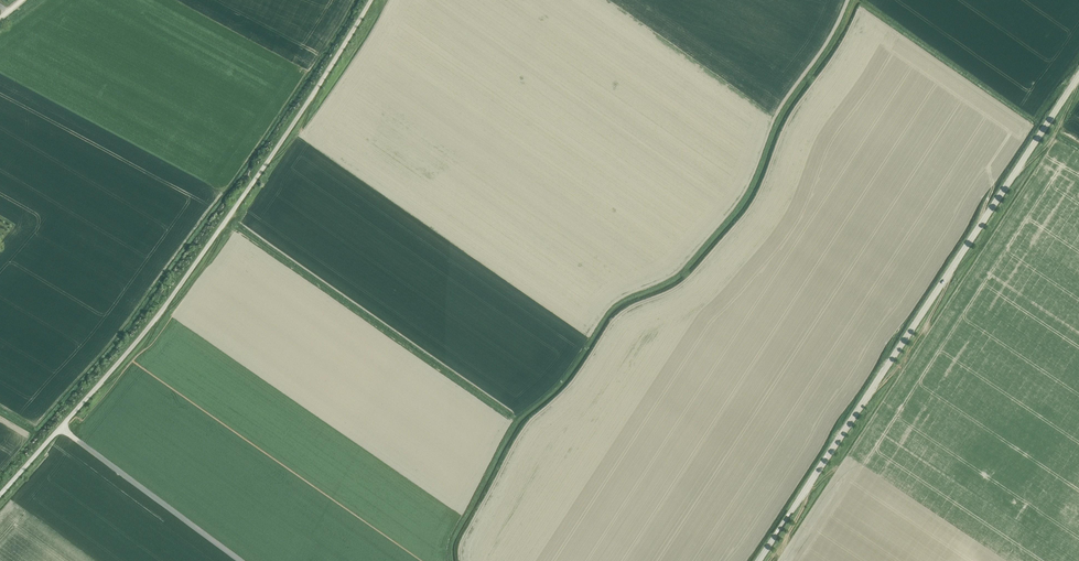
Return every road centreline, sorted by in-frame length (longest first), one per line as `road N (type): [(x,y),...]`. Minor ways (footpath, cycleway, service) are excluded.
road 1 (unclassified): [(0,494),(166,303),(372,0)]
road 2 (unclassified): [(759,560),(1078,75)]

